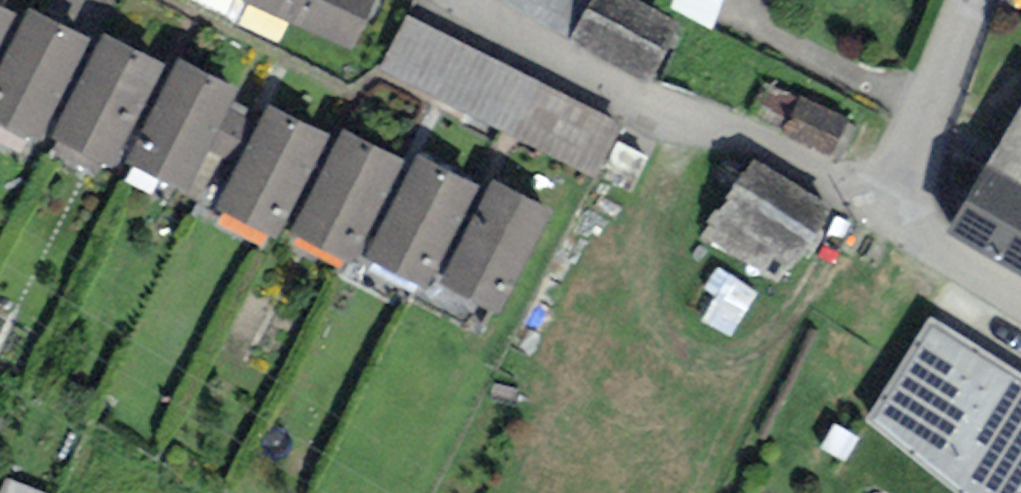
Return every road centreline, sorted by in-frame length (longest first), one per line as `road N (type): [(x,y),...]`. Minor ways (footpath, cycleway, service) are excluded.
road 1 (residential): [(889,222),(457,0)]
road 2 (residential): [(971,0),(889,222)]
road 3 (residential): [(1020,306),(889,222)]

